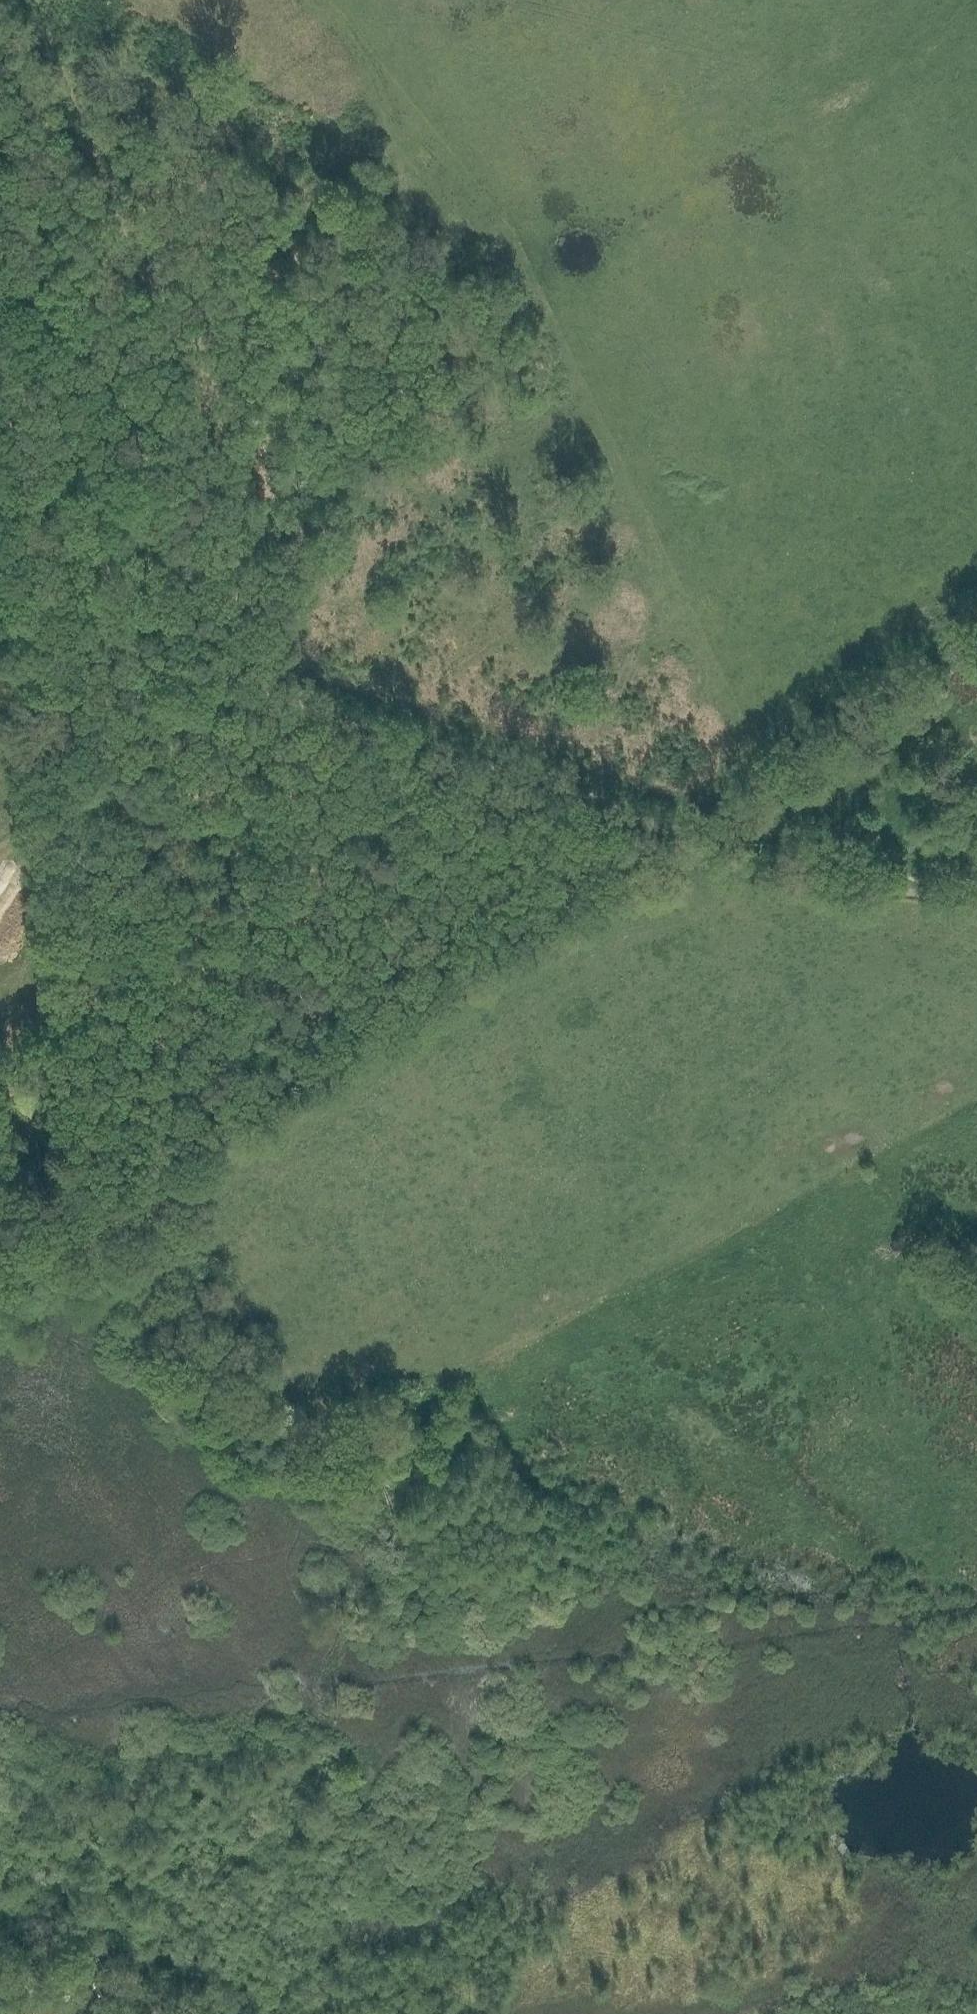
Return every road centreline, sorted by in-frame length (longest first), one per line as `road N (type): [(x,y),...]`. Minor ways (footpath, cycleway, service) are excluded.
road 1 (track): [(49,618),(101,1072),(507,817),(523,793)]
road 2 (track): [(49,618),(73,638),(523,793)]
road 3 (track): [(523,793),(773,873),(976,910)]
road 4 (track): [(0,343),(25,443),(49,618)]

